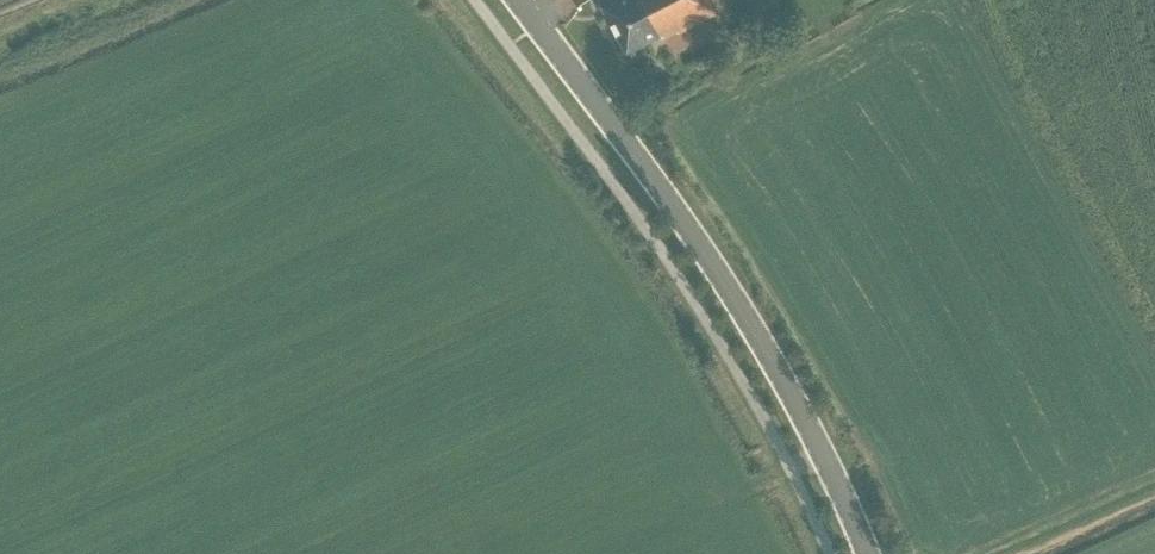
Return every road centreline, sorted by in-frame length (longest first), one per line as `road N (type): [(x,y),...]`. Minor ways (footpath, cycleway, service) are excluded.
road 1 (tertiary): [(868,553),(821,448),(737,301),(519,0)]

